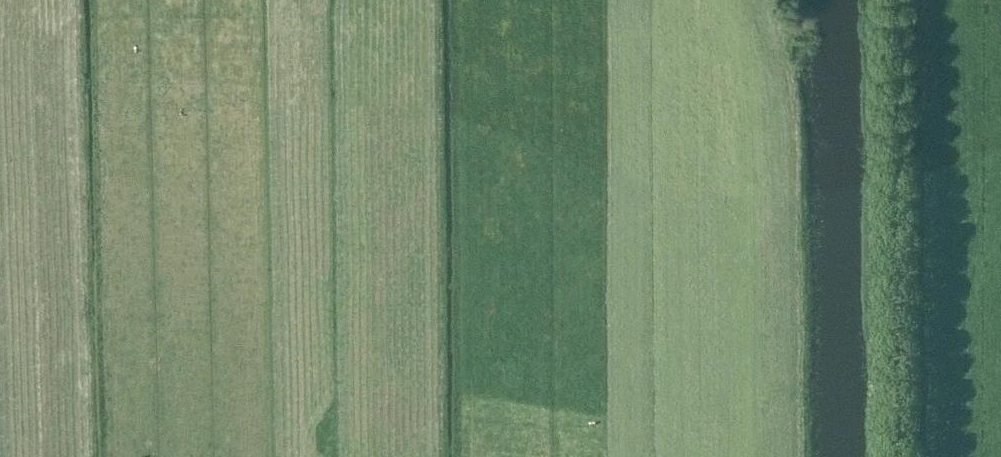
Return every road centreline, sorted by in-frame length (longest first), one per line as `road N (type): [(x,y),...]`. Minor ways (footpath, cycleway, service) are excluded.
road 1 (unclassified): [(898,456),(895,0)]

